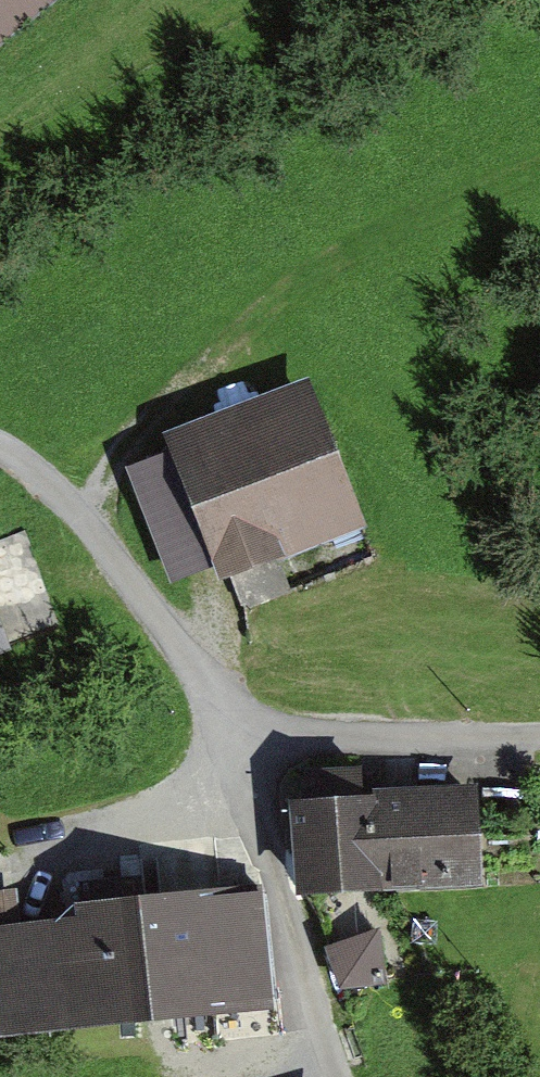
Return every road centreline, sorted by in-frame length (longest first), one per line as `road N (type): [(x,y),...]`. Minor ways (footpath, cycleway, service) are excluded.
road 1 (track): [(337,1076),(223,709),(85,521),(0,448)]
road 2 (track): [(539,174),(370,239),(312,270),(263,308),(125,447),(85,521)]
road 3 (track): [(223,709),(284,734),(539,734)]
road 4 (track): [(0,866),(263,837)]

